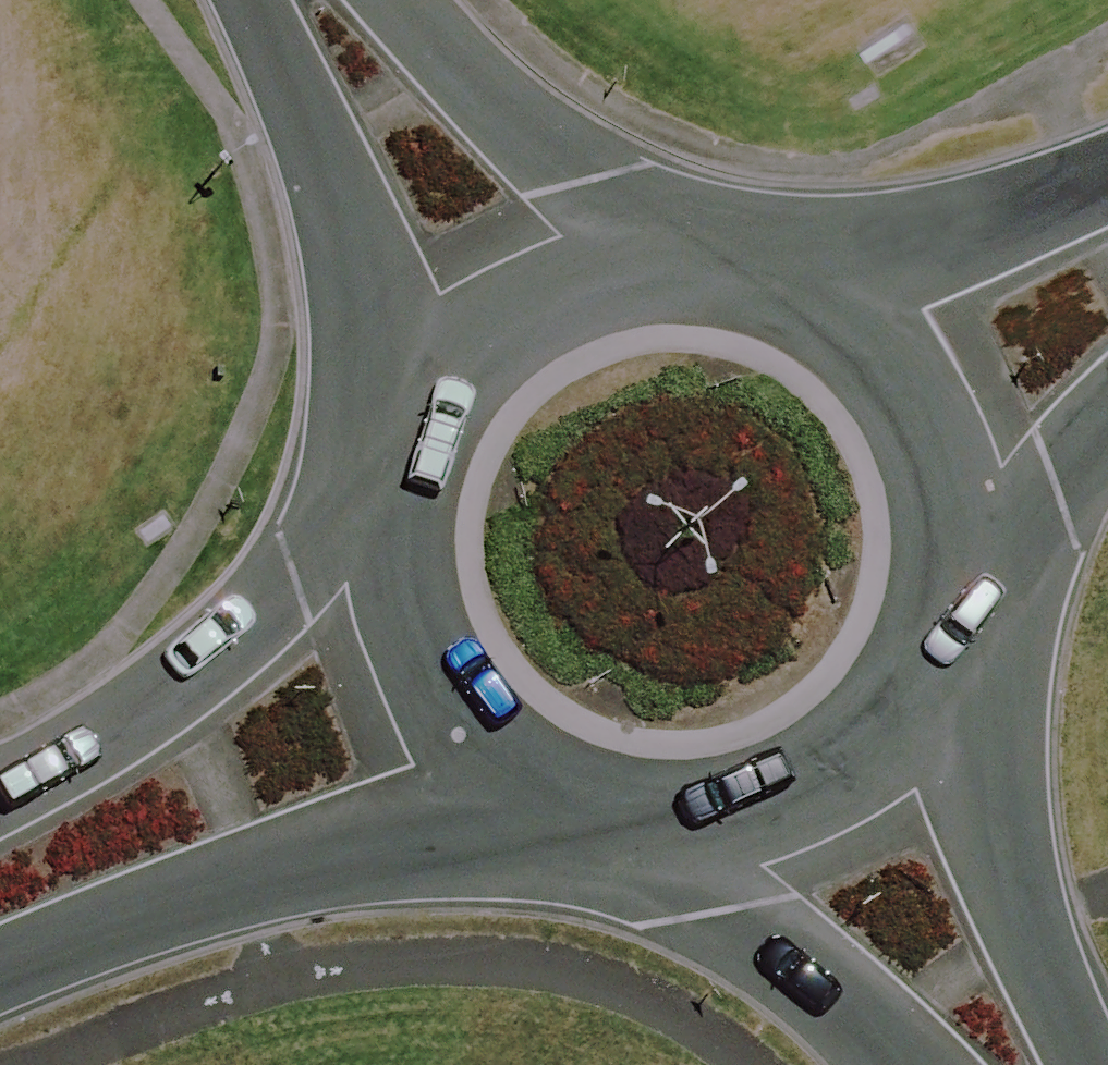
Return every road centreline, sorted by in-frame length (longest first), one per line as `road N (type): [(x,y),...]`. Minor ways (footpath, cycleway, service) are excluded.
road 1 (secondary): [(532,794),(410,853),(250,881),(0,957)]
road 2 (secondary): [(0,792),(125,721),(385,505)]
road 3 (tertiary): [(927,685),(996,782),(1074,1064)]
road 4 (tertiary): [(452,353),(362,276),(279,0)]
road 5 (secondary): [(776,269),(863,320),(927,397),(961,491),(961,591)]
road 6 (tertiary): [(376,0),(575,190),(680,251)]
road 7 (secondary): [(776,269),(1107,169)]
road 8 (secondary): [(532,794),(464,742),(414,672),(387,591),(385,505)]
road 9 (tertiary): [(912,1064),(723,911),(676,831)]
road 10 (secondary): [(927,685),(862,763),(775,813),(676,831)]
road 11 (secondary): [(452,353),(517,297),(595,262),(680,251)]
road 12 (secondary): [(1107,418),(961,591)]
road 13 (secondary): [(385,505),(408,424),(452,353)]
road 14 (secondary): [(676,831),(602,822),(532,794)]

